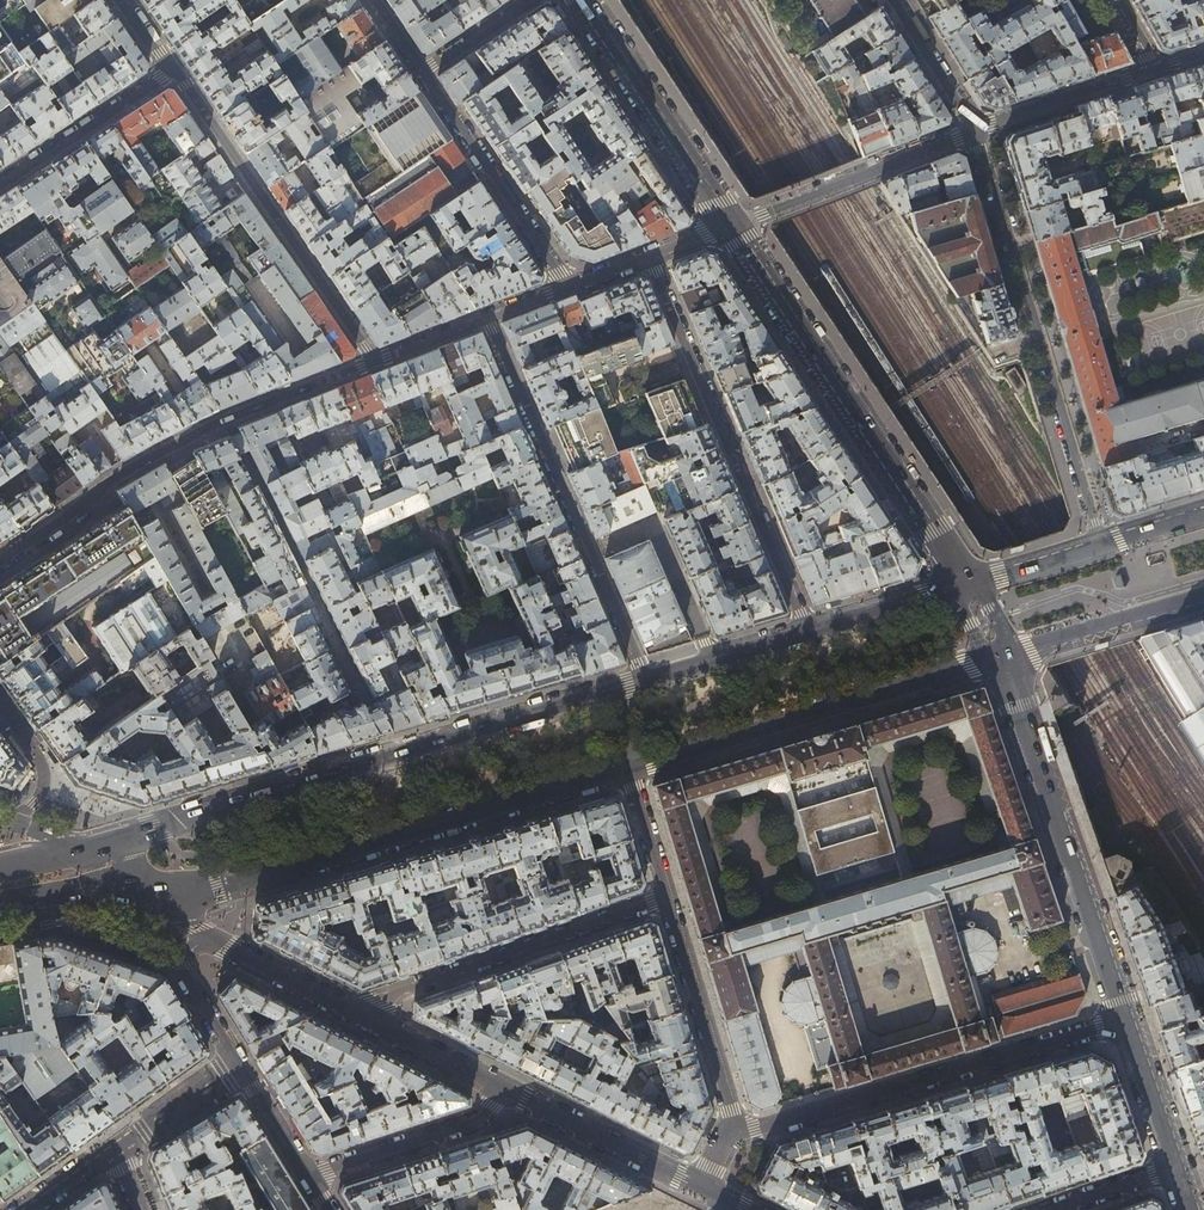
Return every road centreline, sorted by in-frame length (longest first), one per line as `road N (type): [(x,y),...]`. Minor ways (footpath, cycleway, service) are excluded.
road 1 (primary): [(612,689),(94,848)]
road 2 (primary): [(138,893),(226,886),(632,771)]
road 3 (residential): [(977,130),(1100,544)]
road 4 (secondary): [(732,224),(966,585)]
road 5 (residential): [(374,361),(227,419),(111,480),(94,501),(0,562)]
road 6 (residential): [(809,630),(650,255)]
road 7 (residential): [(739,1134),(1124,1018)]
road 8 (primary): [(632,771),(998,659)]
road 9 (secondary): [(998,659),(1124,1018)]
road 10 (residential): [(374,361),(171,70)]
road 11 (residential): [(666,897),(354,1009)]
road 12 (secondary): [(581,0),(732,224)]
road 13 (residential): [(732,224),(977,130)]
road 14 (residential): [(420,72),(564,288)]
road 15 (residential): [(176,958),(309,1176)]
road 16 (residential): [(487,318),(589,552)]
road 17 (residential): [(666,897),(739,1134)]
road 18 (residential): [(309,1176),(479,1120),(512,1091)]
road 19 (secondary): [(705,1190),(512,1091)]
road 20 (primary): [(998,659),(1203,596)]
road 21 (residential): [(589,552),(649,527),(711,660)]
road 22 (residential): [(0,182),(171,70)]
road 23 (residential): [(977,130),(1151,71)]
road 24 (secondary): [(512,1091),(354,1009)]
road 25 (primary): [(966,585),(809,630)]
road 26 (secondary): [(354,1009),(214,937)]
road 27 (secondary): [(1124,1018),(1176,1166)]
road 28 (residential): [(895,0),(977,130)]
road 29 (primary): [(1100,544),(966,585)]
road 30 (primary): [(0,912),(138,893)]
road 31 (residential): [(589,552),(645,679)]
road 32 (residential): [(0,708),(43,772),(40,795),(13,821)]
road 33 (residential): [(420,72),(534,0)]
road 34 (residential): [(1176,1166),(1050,1209)]
road 35 (residential): [(632,771),(666,897)]
road 36 (residential): [(487,318),(374,361)]

